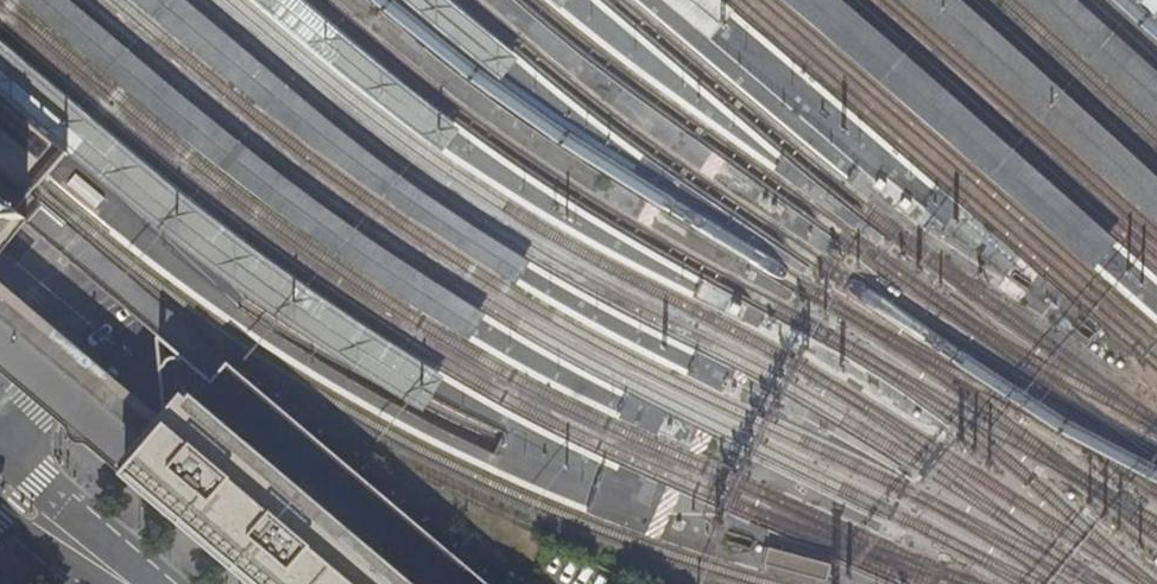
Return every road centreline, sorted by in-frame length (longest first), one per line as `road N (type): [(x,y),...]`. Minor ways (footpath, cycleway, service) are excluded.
road 1 (tertiary): [(0,449),(121,323),(615,0)]
road 2 (tertiary): [(0,491),(132,583)]

